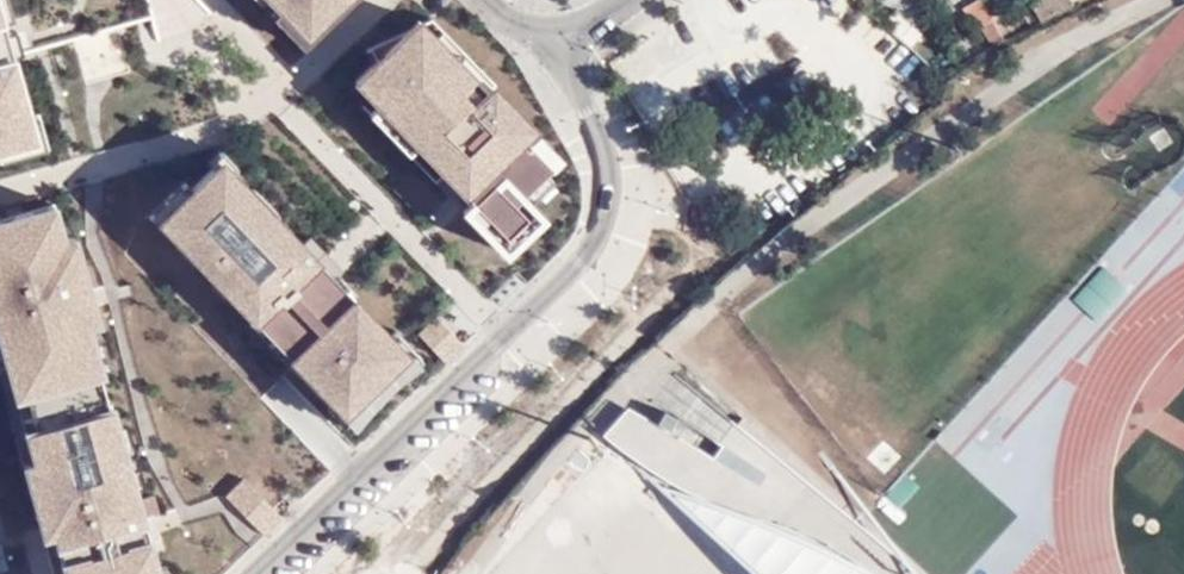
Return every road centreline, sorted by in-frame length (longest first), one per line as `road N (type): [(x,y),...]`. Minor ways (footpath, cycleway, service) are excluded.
road 1 (residential): [(251,573),(582,256),(606,200),(593,130),(555,44),(614,0)]

